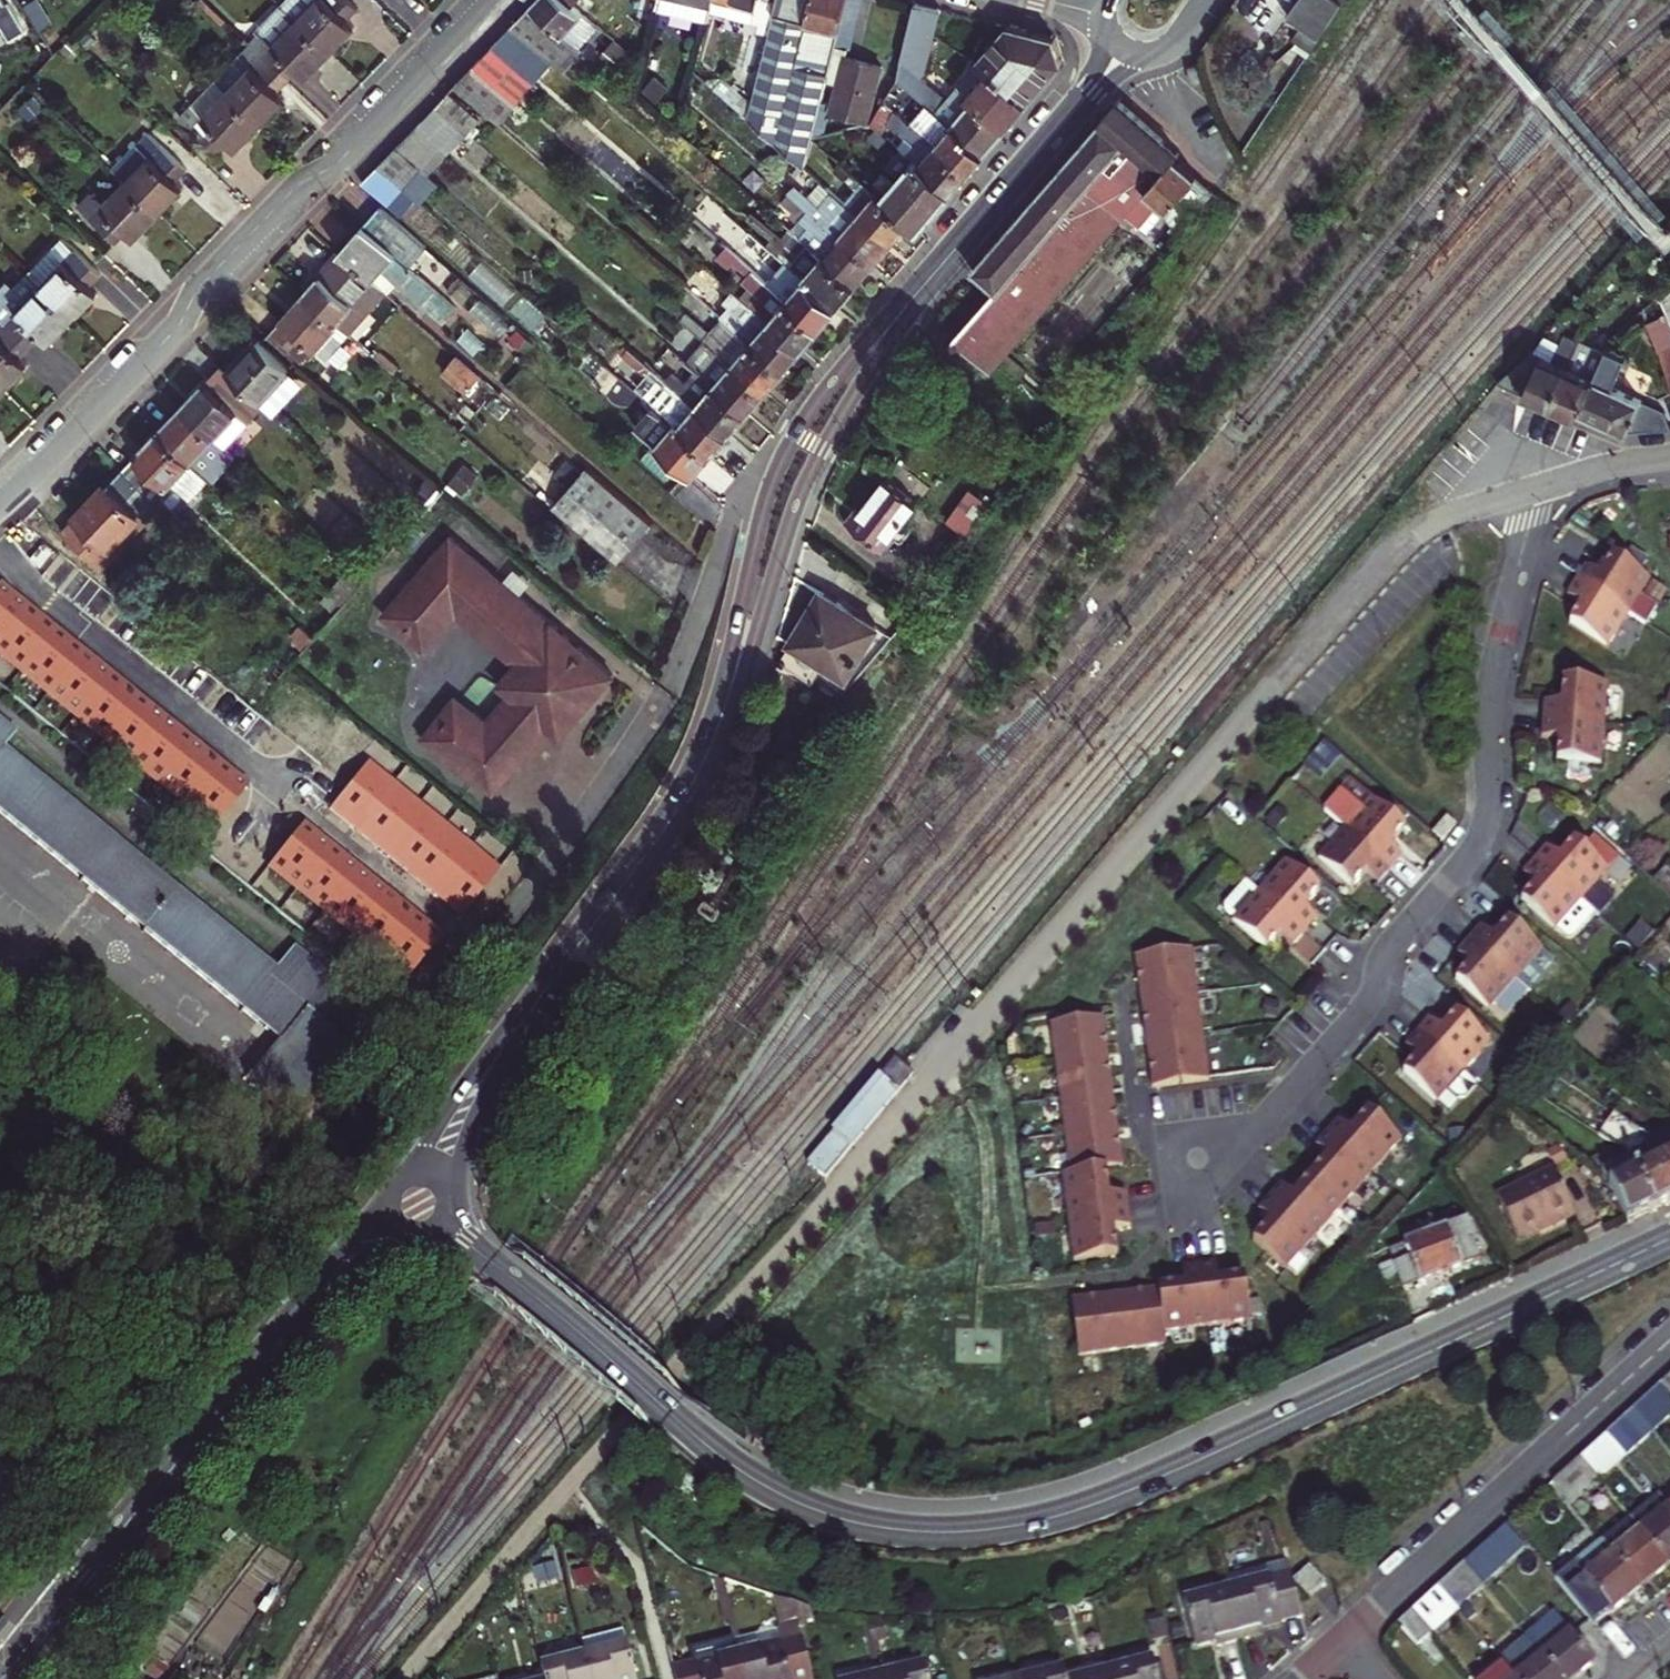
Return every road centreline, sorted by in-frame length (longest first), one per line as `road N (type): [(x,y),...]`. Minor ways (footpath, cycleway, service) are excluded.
road 1 (tertiary): [(1669,1240),(1128,1493),(1040,1524),(948,1534),(856,1525),(747,1479),(473,1252)]
road 2 (tertiary): [(542,996),(704,764),(737,678),(788,483),(832,399),(1123,51)]
road 3 (residential): [(1261,1123),(1364,1009),(1393,942),(1468,858),(1485,825),(1491,691),(1539,490)]
road 4 (residential): [(0,506),(179,325),(202,282),(287,194),(349,153),(494,0)]
road 5 (tertiary): [(320,1289),(1,1678)]
road 6 (residential): [(1344,1638),(1669,1343)]
road 7 (residential): [(0,550),(45,596),(323,820)]
road 8 (track): [(609,1463),(417,1678)]
road 9 (tertiary): [(542,996),(490,1046),(402,1180)]
road 10 (tertiary): [(453,1197),(485,1088),(542,996)]
road 11 (residential): [(1261,1123),(1166,1138),(1179,1233)]
road 12 (residential): [(1039,1289),(1138,1278),(1179,1233)]
road 13 (residential): [(1179,1233),(1261,1123)]
road 14 (residential): [(1669,460),(1539,490)]
road 15 (tertiary): [(320,1289),(352,1266),(428,1237)]
road 16 (tertiary): [(392,1193),(320,1289)]

